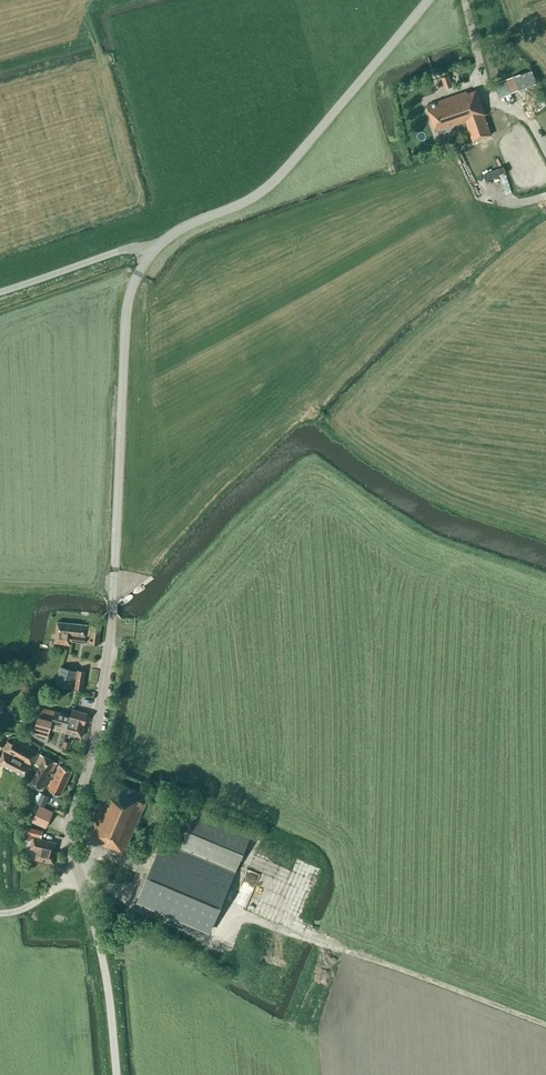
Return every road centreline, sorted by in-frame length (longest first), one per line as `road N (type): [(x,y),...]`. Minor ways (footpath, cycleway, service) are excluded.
road 1 (unclassified): [(87,763),(112,615),(126,322),(151,253)]
road 2 (unclassified): [(151,253),(186,226),(267,187),(427,0)]
road 3 (unclassified): [(116,1074),(107,980),(69,847),(87,763)]
road 4 (unclassified): [(0,292),(119,251),(141,246),(151,253)]

